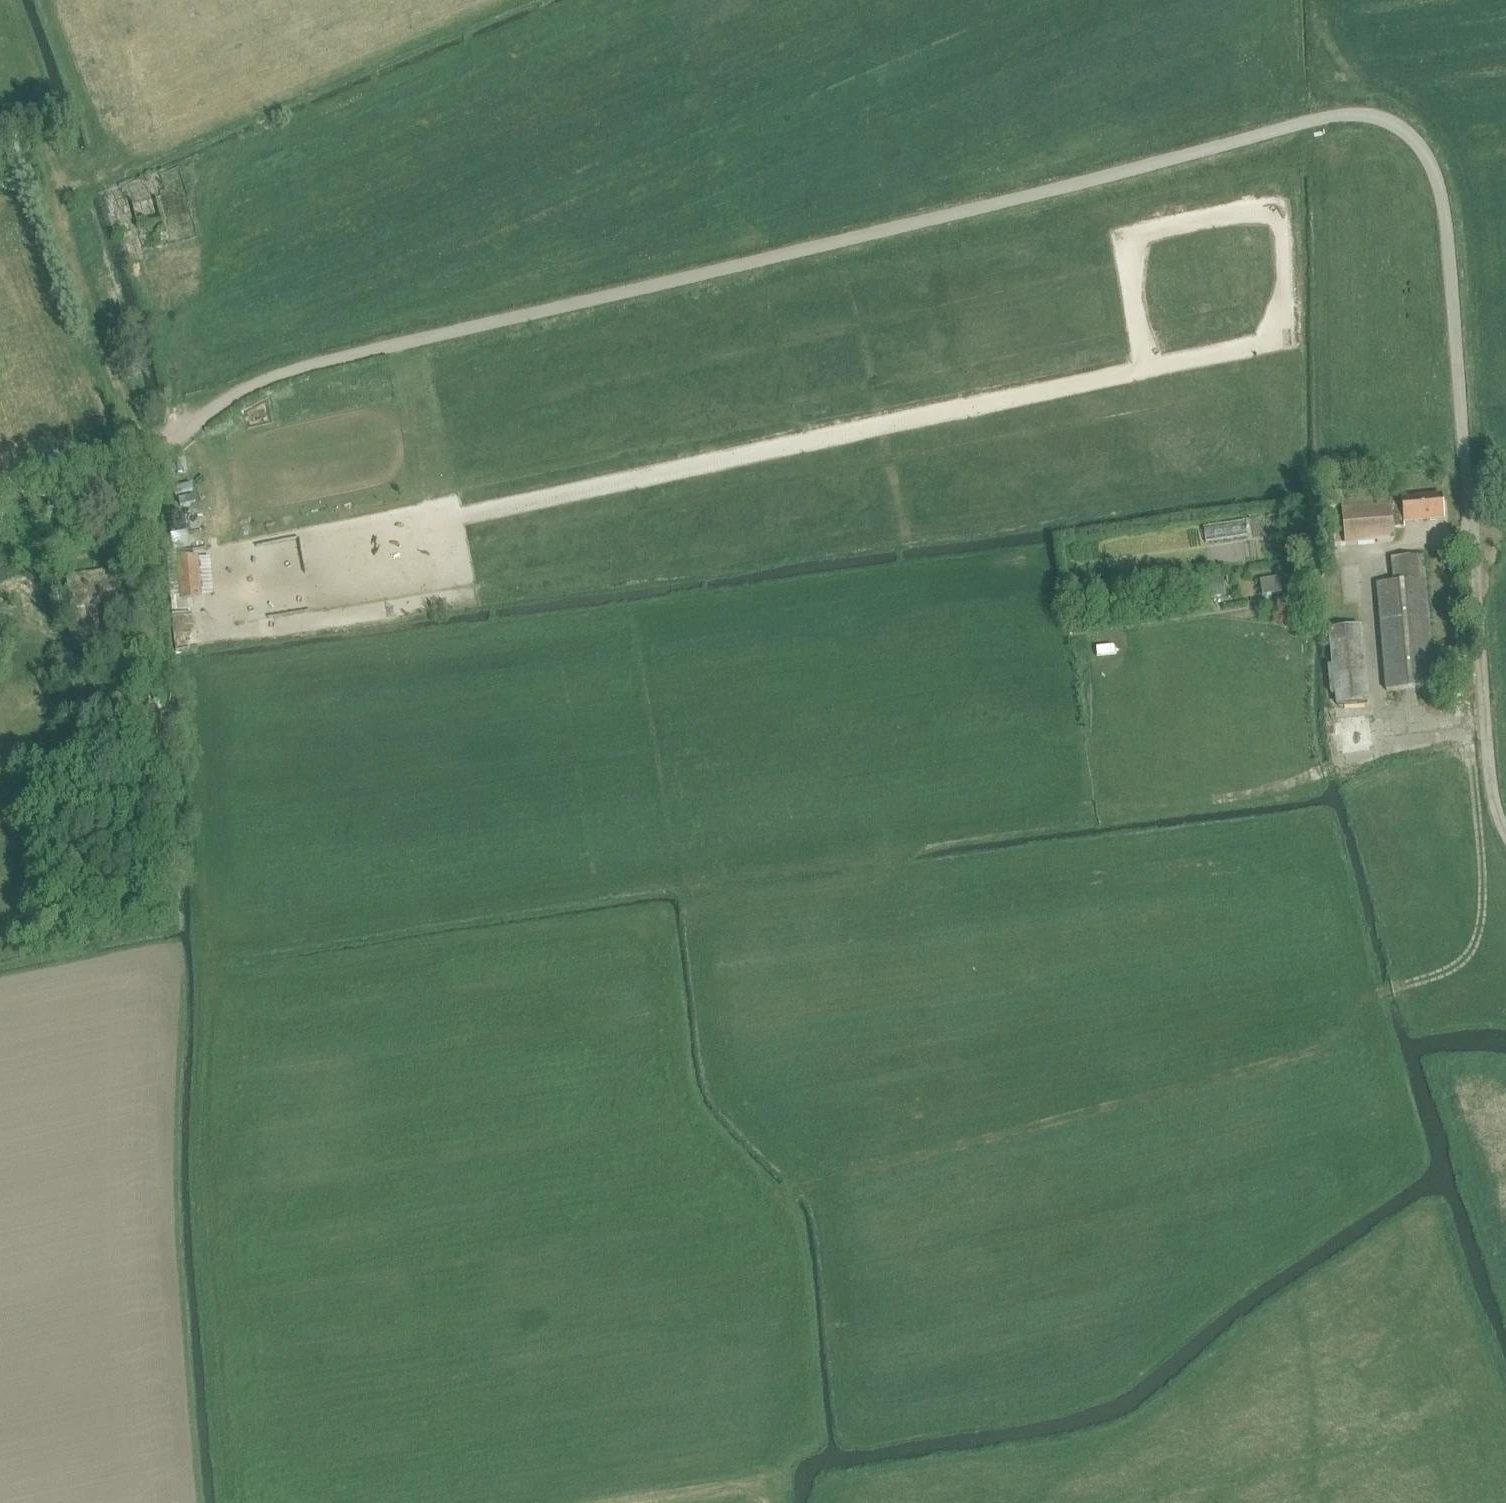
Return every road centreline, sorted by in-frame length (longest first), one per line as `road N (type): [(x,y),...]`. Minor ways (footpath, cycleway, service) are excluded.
road 1 (track): [(1468,723),(1484,882),(1480,932),(1468,956),(1406,985)]
road 2 (track): [(60,188),(82,288),(145,456)]

